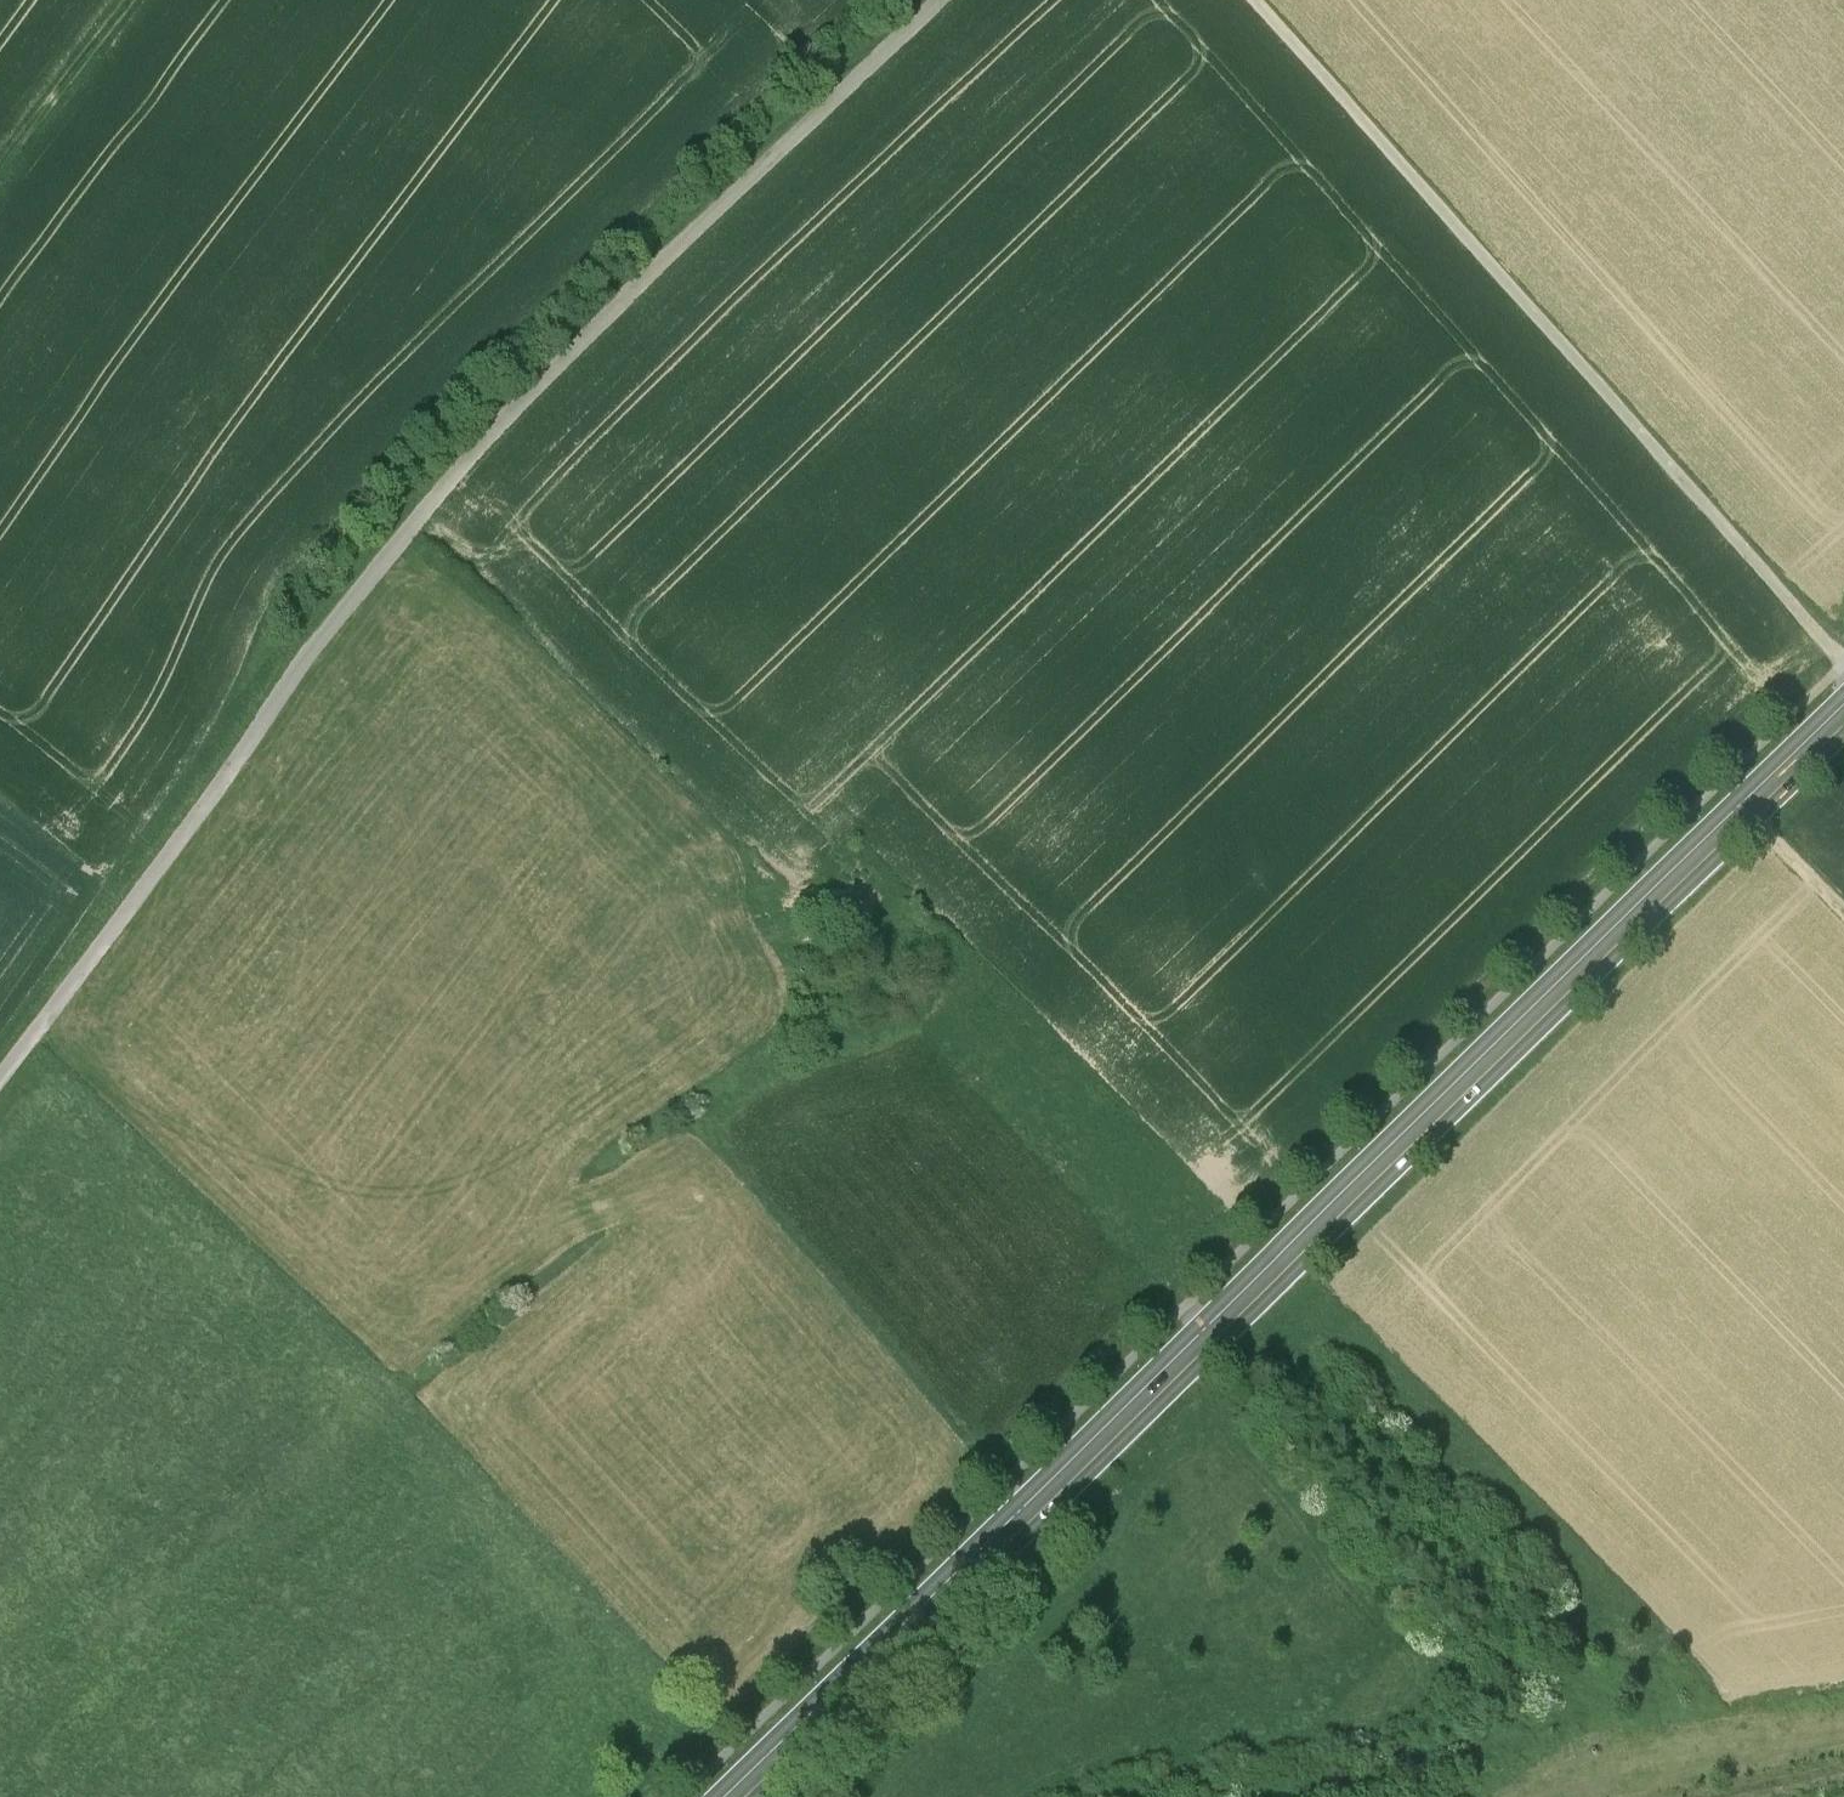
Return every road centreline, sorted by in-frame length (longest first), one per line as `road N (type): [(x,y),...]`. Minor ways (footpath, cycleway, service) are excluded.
road 1 (secondary): [(1843,718),(742,1796)]
road 2 (track): [(0,1083),(412,519),(538,384),(943,0)]
road 3 (track): [(1253,0),(1843,658)]
road 4 (track): [(132,0),(0,193)]
road 5 (track): [(1747,809),(1843,909)]

